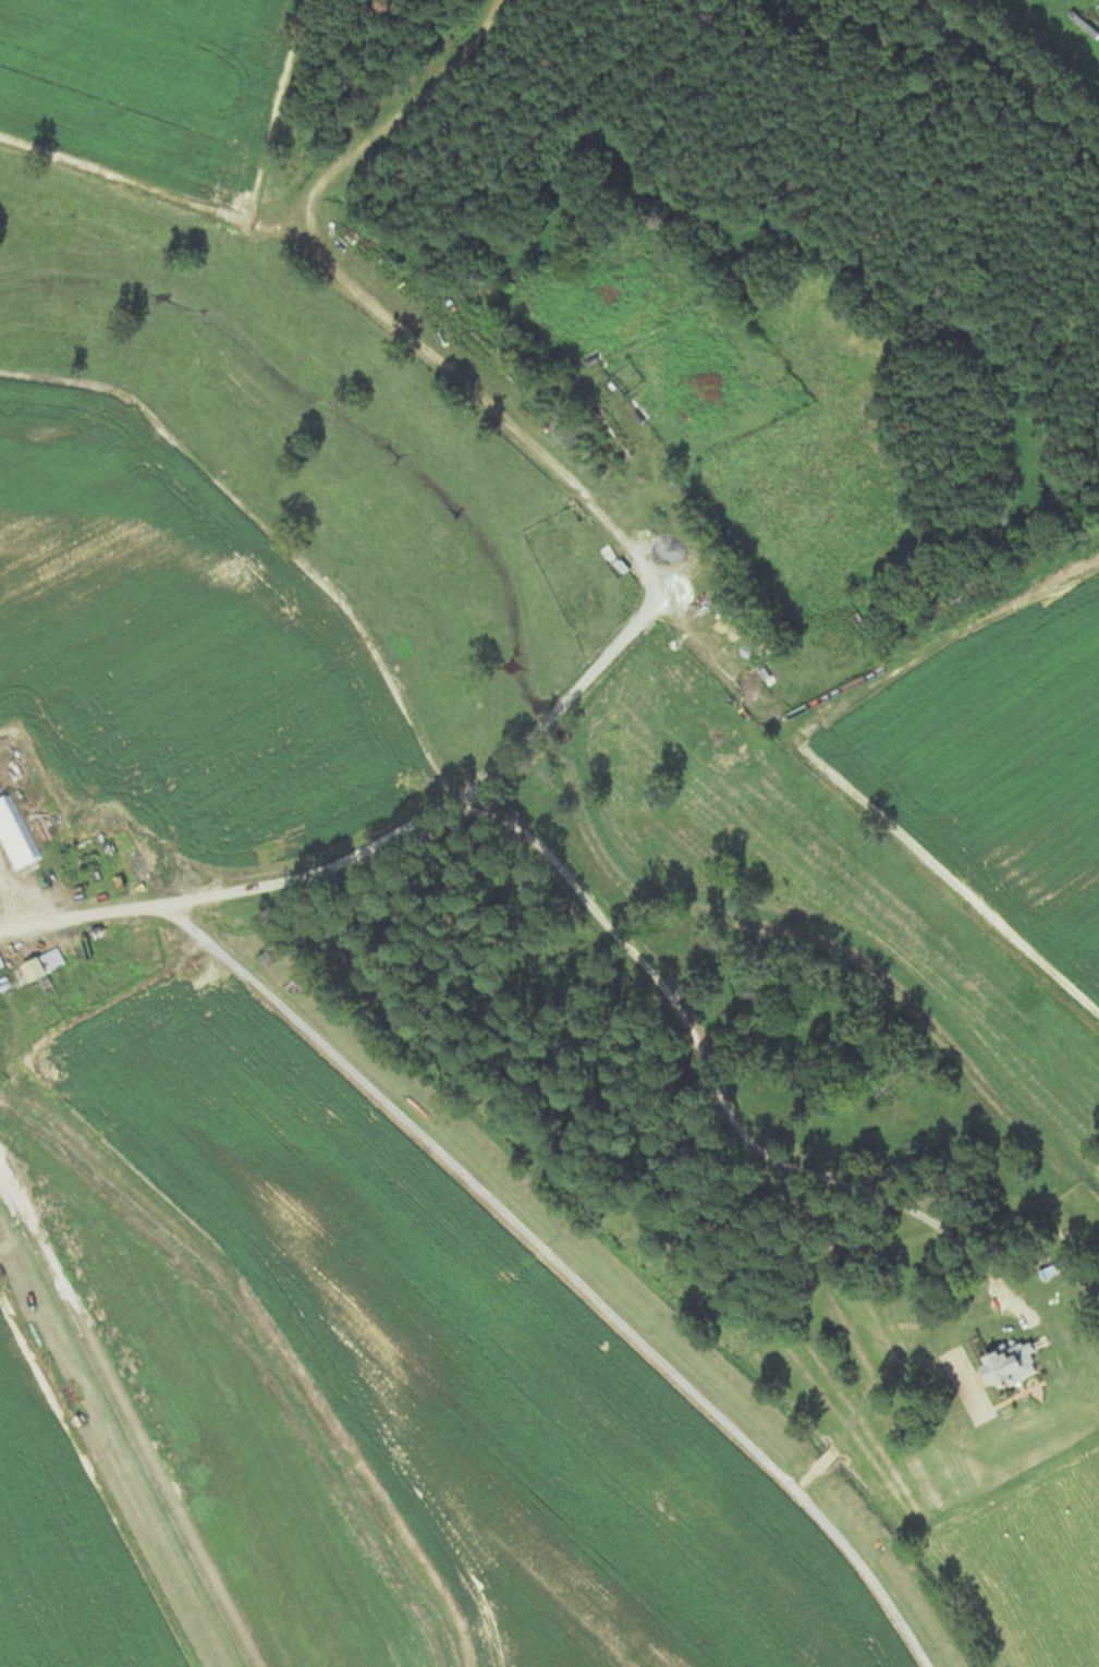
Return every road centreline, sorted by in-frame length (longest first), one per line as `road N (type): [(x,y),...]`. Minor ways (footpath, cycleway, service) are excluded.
road 1 (track): [(0,138),(272,232),(323,265),(587,498),(785,733),(1098,1020)]
road 2 (track): [(303,250),(330,180),(453,73),(502,0)]

